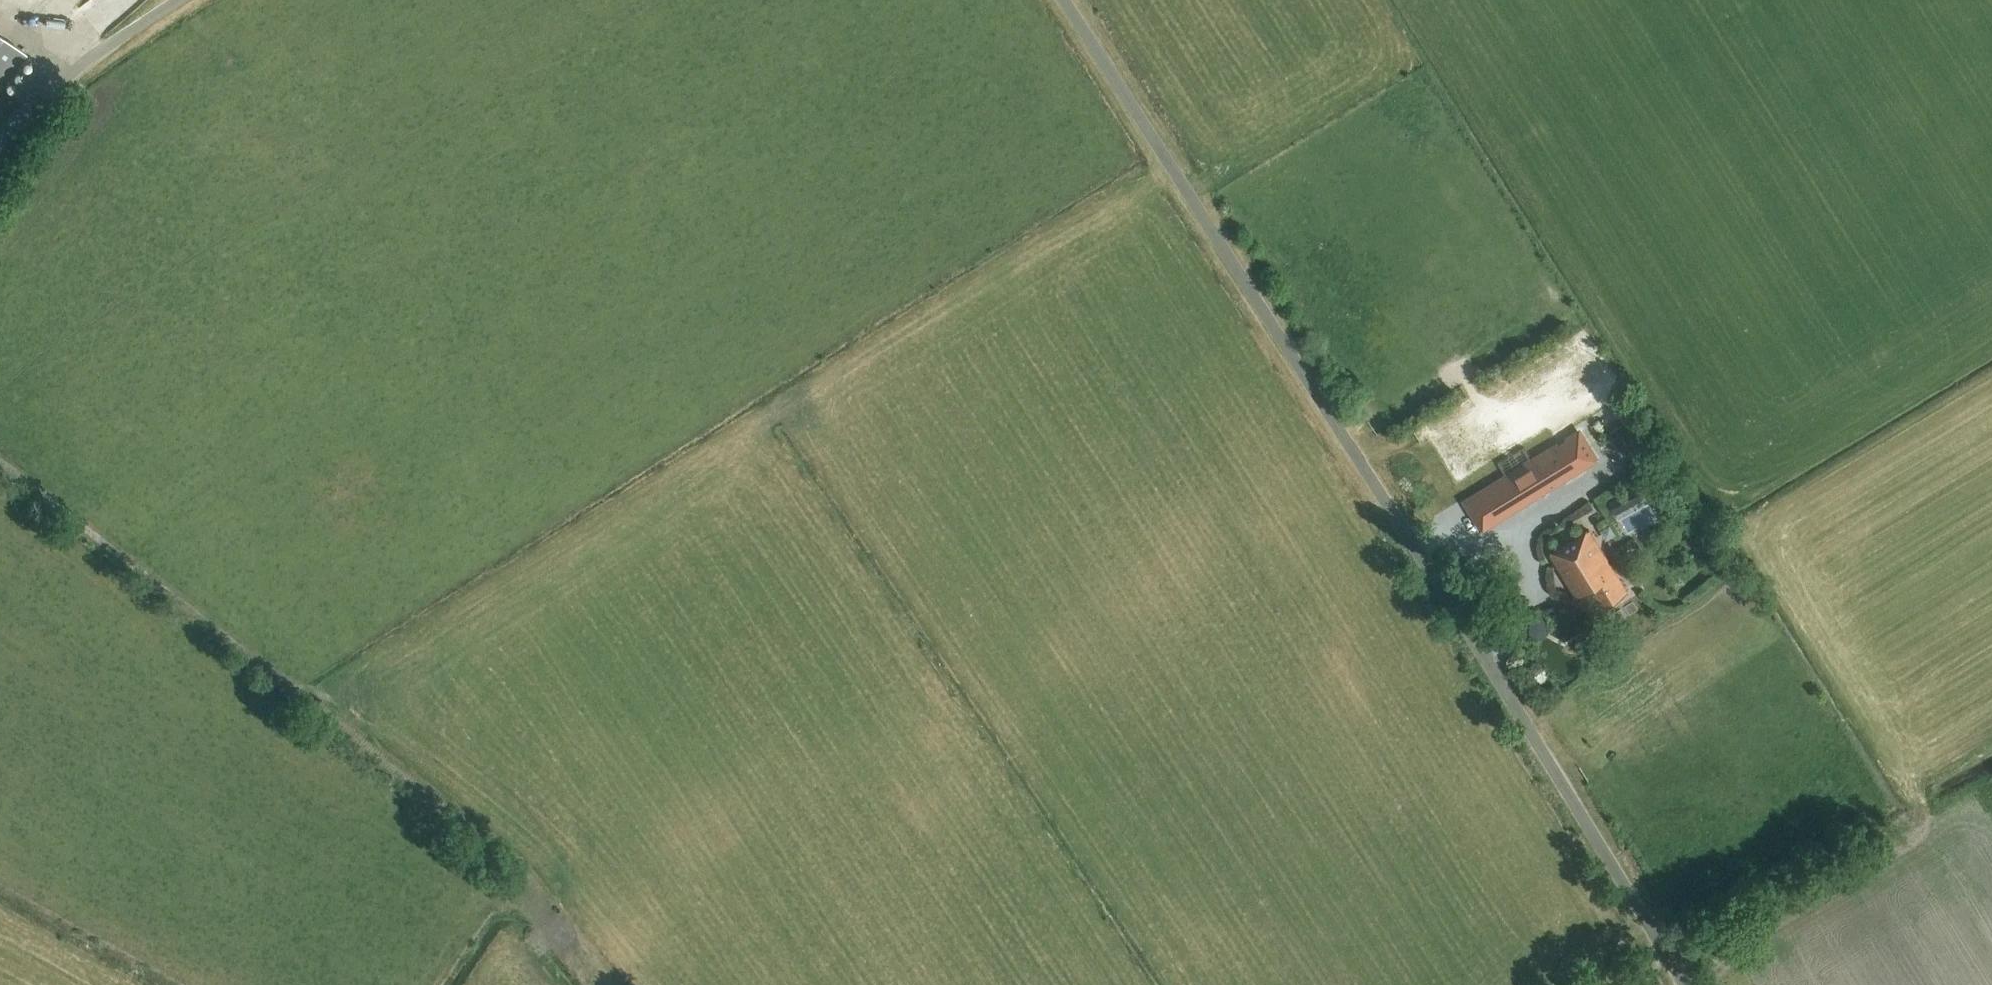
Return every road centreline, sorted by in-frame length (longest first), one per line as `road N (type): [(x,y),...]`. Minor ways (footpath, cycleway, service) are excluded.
road 1 (unclassified): [(1707,984),(1683,936),(1072,0)]
road 2 (unclassified): [(175,0),(48,89),(0,136)]

